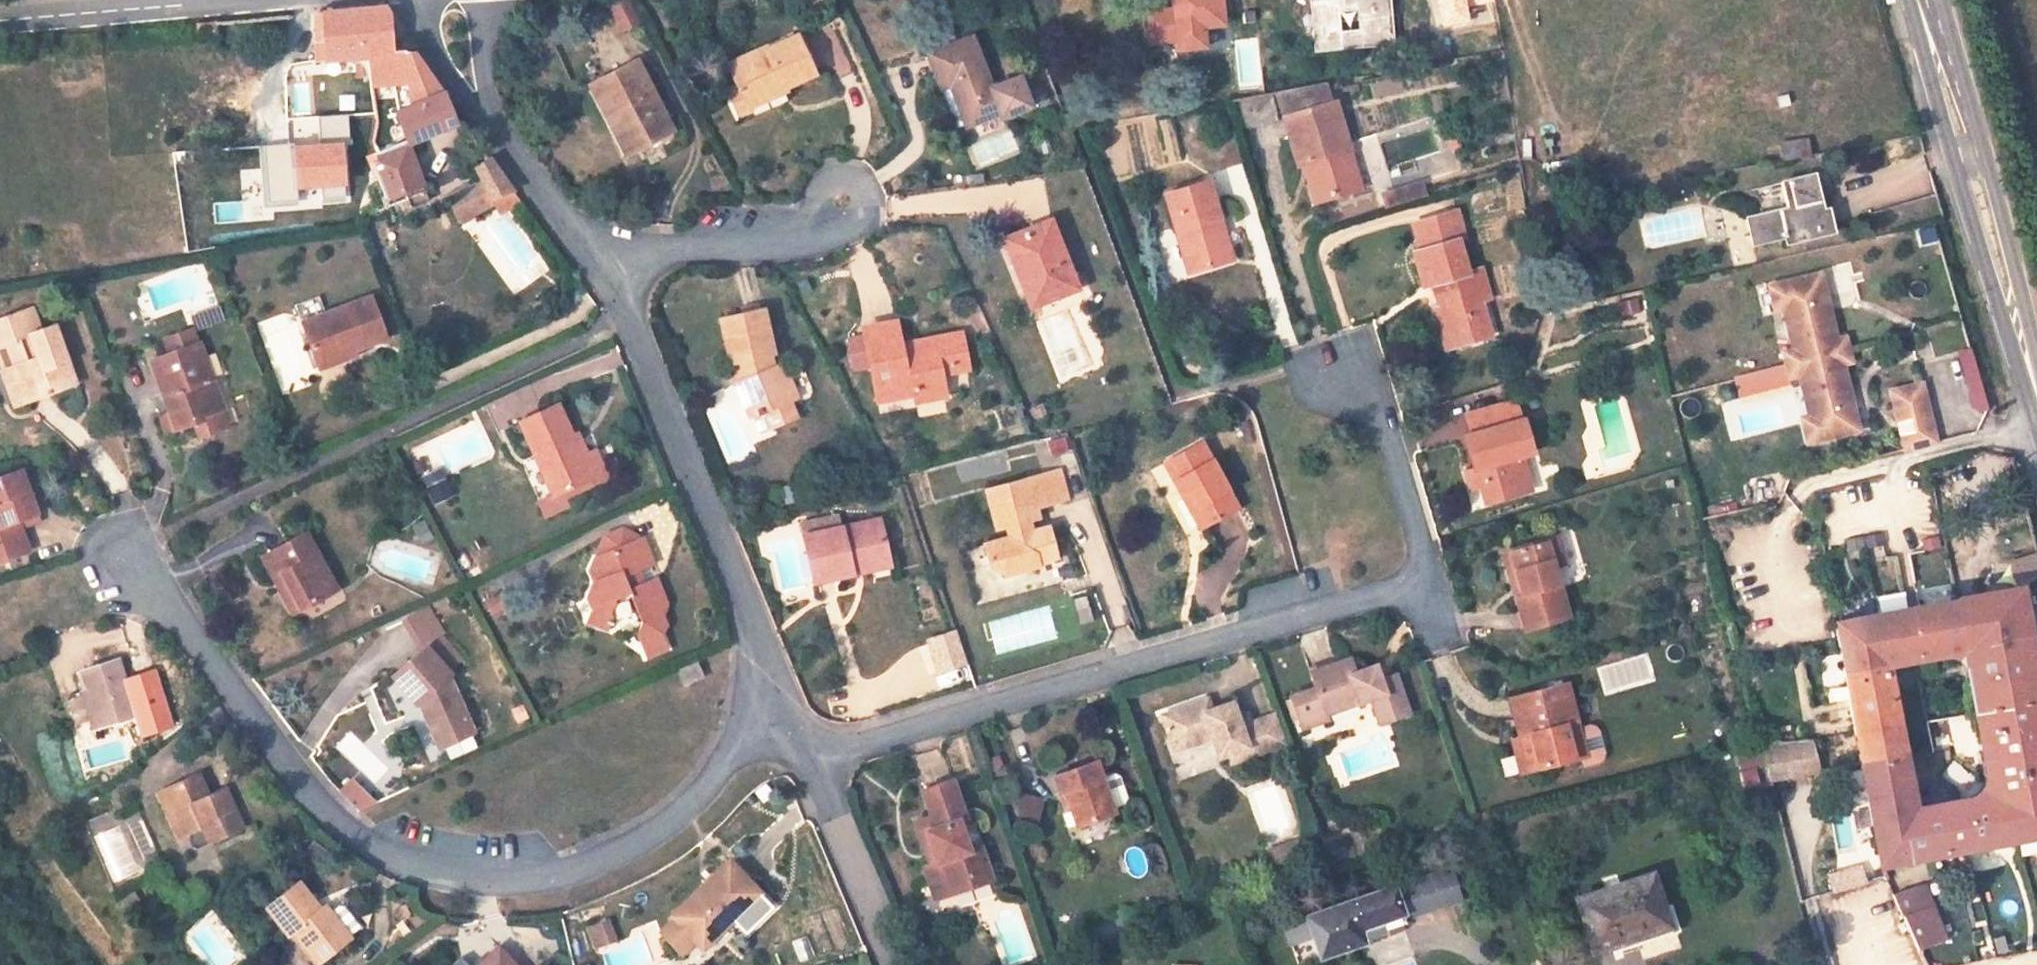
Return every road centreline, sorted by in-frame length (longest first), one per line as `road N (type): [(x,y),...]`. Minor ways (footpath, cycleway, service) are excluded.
road 1 (residential): [(1310,356),(1365,404),(1422,568),(1415,584),(809,755)]
road 2 (residential): [(121,566),(323,810),(376,852),(424,871),(496,880),(569,875),(649,842),(709,779),(741,729)]
road 3 (residential): [(741,729),(737,595),(613,294),(583,252)]
road 4 (secondary): [(2036,416),(1924,0)]
road 5 (residential): [(583,252),(470,95),(450,0)]
road 6 (residential): [(839,205),(782,237),(583,252)]
road 7 (residential): [(884,964),(809,755)]
road 8 (residential): [(2036,423),(1824,488)]

